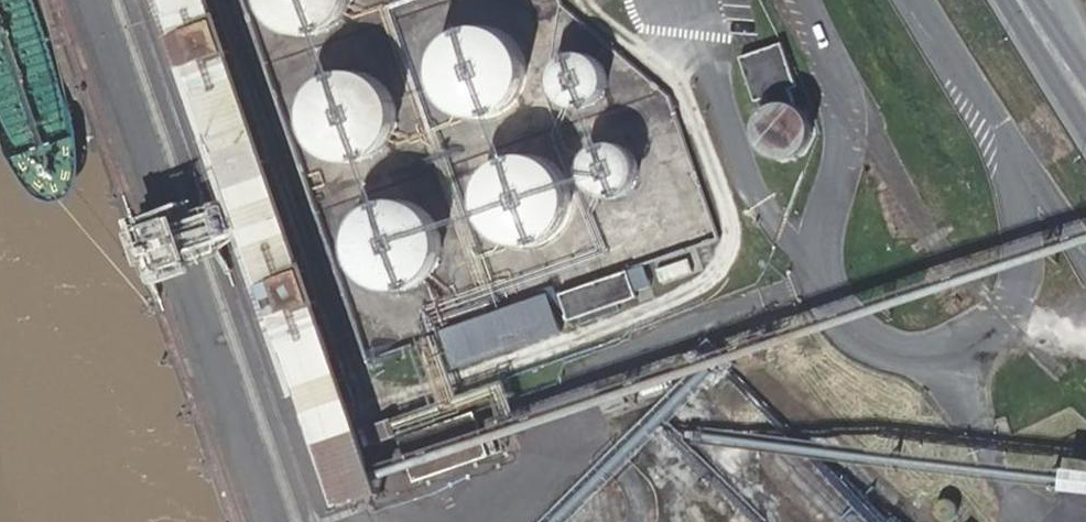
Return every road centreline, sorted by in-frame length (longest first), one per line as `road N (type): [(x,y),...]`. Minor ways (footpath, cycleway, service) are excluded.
road 1 (secondary): [(1010,0),(1085,128)]

